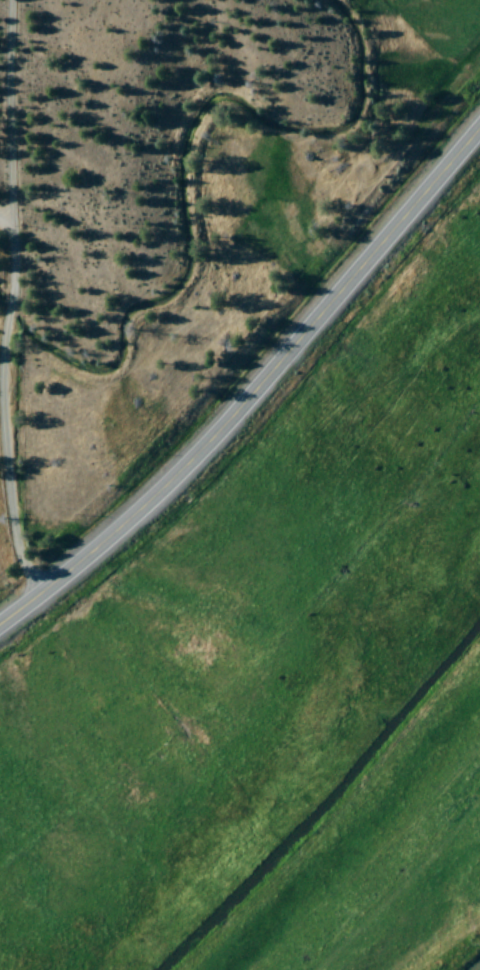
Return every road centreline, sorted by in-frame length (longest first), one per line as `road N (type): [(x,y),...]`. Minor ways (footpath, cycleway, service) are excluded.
road 1 (trunk): [(0,629),(134,524),(199,458),(479,138)]
road 2 (residential): [(51,591),(18,537),(14,512),(13,0)]

